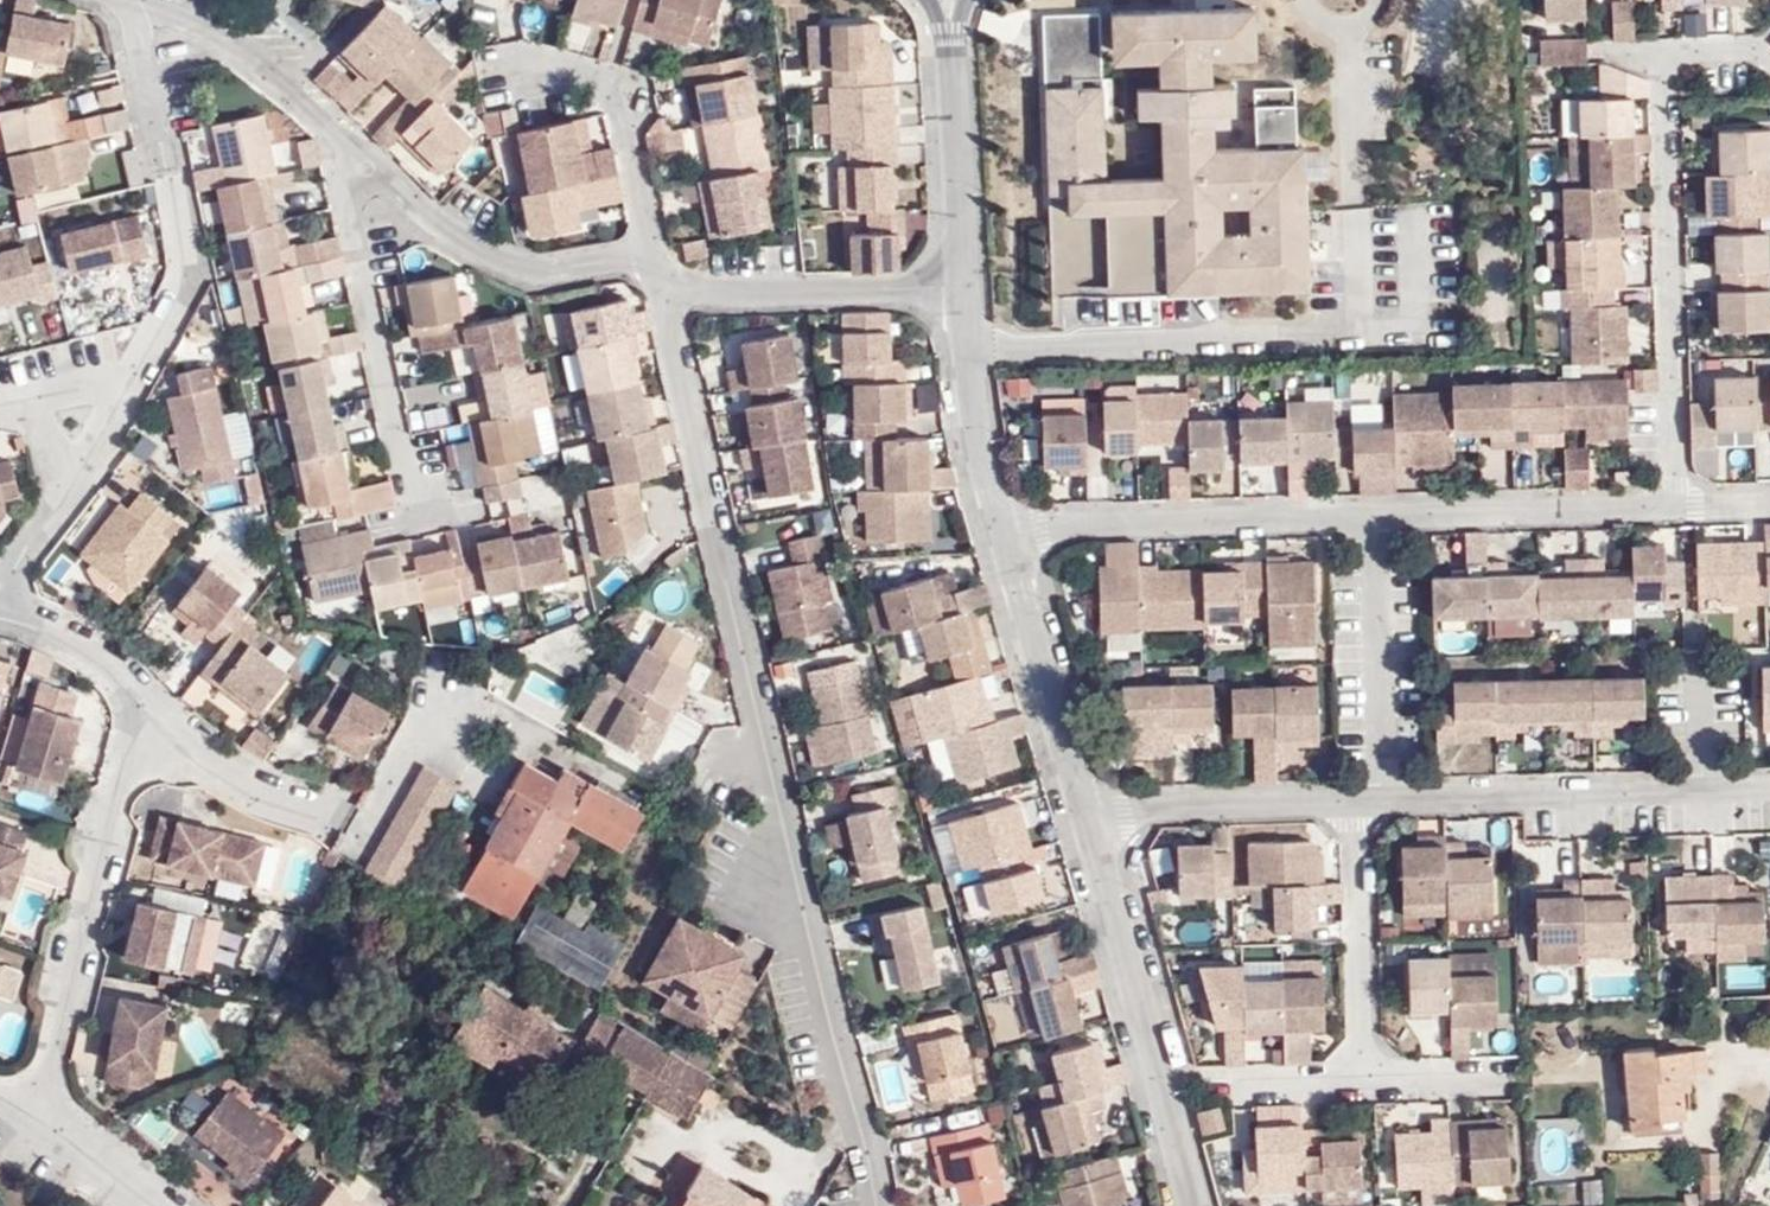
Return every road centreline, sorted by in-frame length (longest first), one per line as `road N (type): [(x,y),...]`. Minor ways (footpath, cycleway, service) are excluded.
road 1 (residential): [(871,1205),(657,270)]
road 2 (residential): [(1005,523),(1677,507)]
road 3 (residential): [(43,1120),(154,703),(67,641),(0,624)]
road 4 (residential): [(1677,507),(1663,52),(1749,47),(1769,64)]
road 5 (residential): [(0,602),(100,446),(189,272),(173,184)]
road 6 (residential): [(1359,803),(1769,788)]
road 7 (residential): [(1090,812),(1189,1205)]
road 8 (residential): [(376,170),(359,209),(417,516)]
road 9 (residential): [(376,170),(458,239),(540,274),(611,264),(657,270)]
road 10 (residential): [(657,270),(716,296),(963,293)]
road 11 (residential): [(657,270),(620,88),(502,61)]
road 12 (residential): [(376,170),(226,41),(129,2)]
road 13 (residential): [(1005,523),(1090,812)]
road 14 (residential): [(1090,812),(1359,803)]
road 15 (residential): [(1359,803),(1362,1072)]
road 16 (residential): [(951,46),(963,293)]
road 17 (residential): [(963,293),(1005,523)]
road 18 (residential): [(1511,1069),(1362,1072)]
road 19 (residential): [(1362,1072),(1220,1078)]
road 20 (residential): [(164,137),(129,2)]
road 21 (residential): [(153,1205),(43,1120)]

